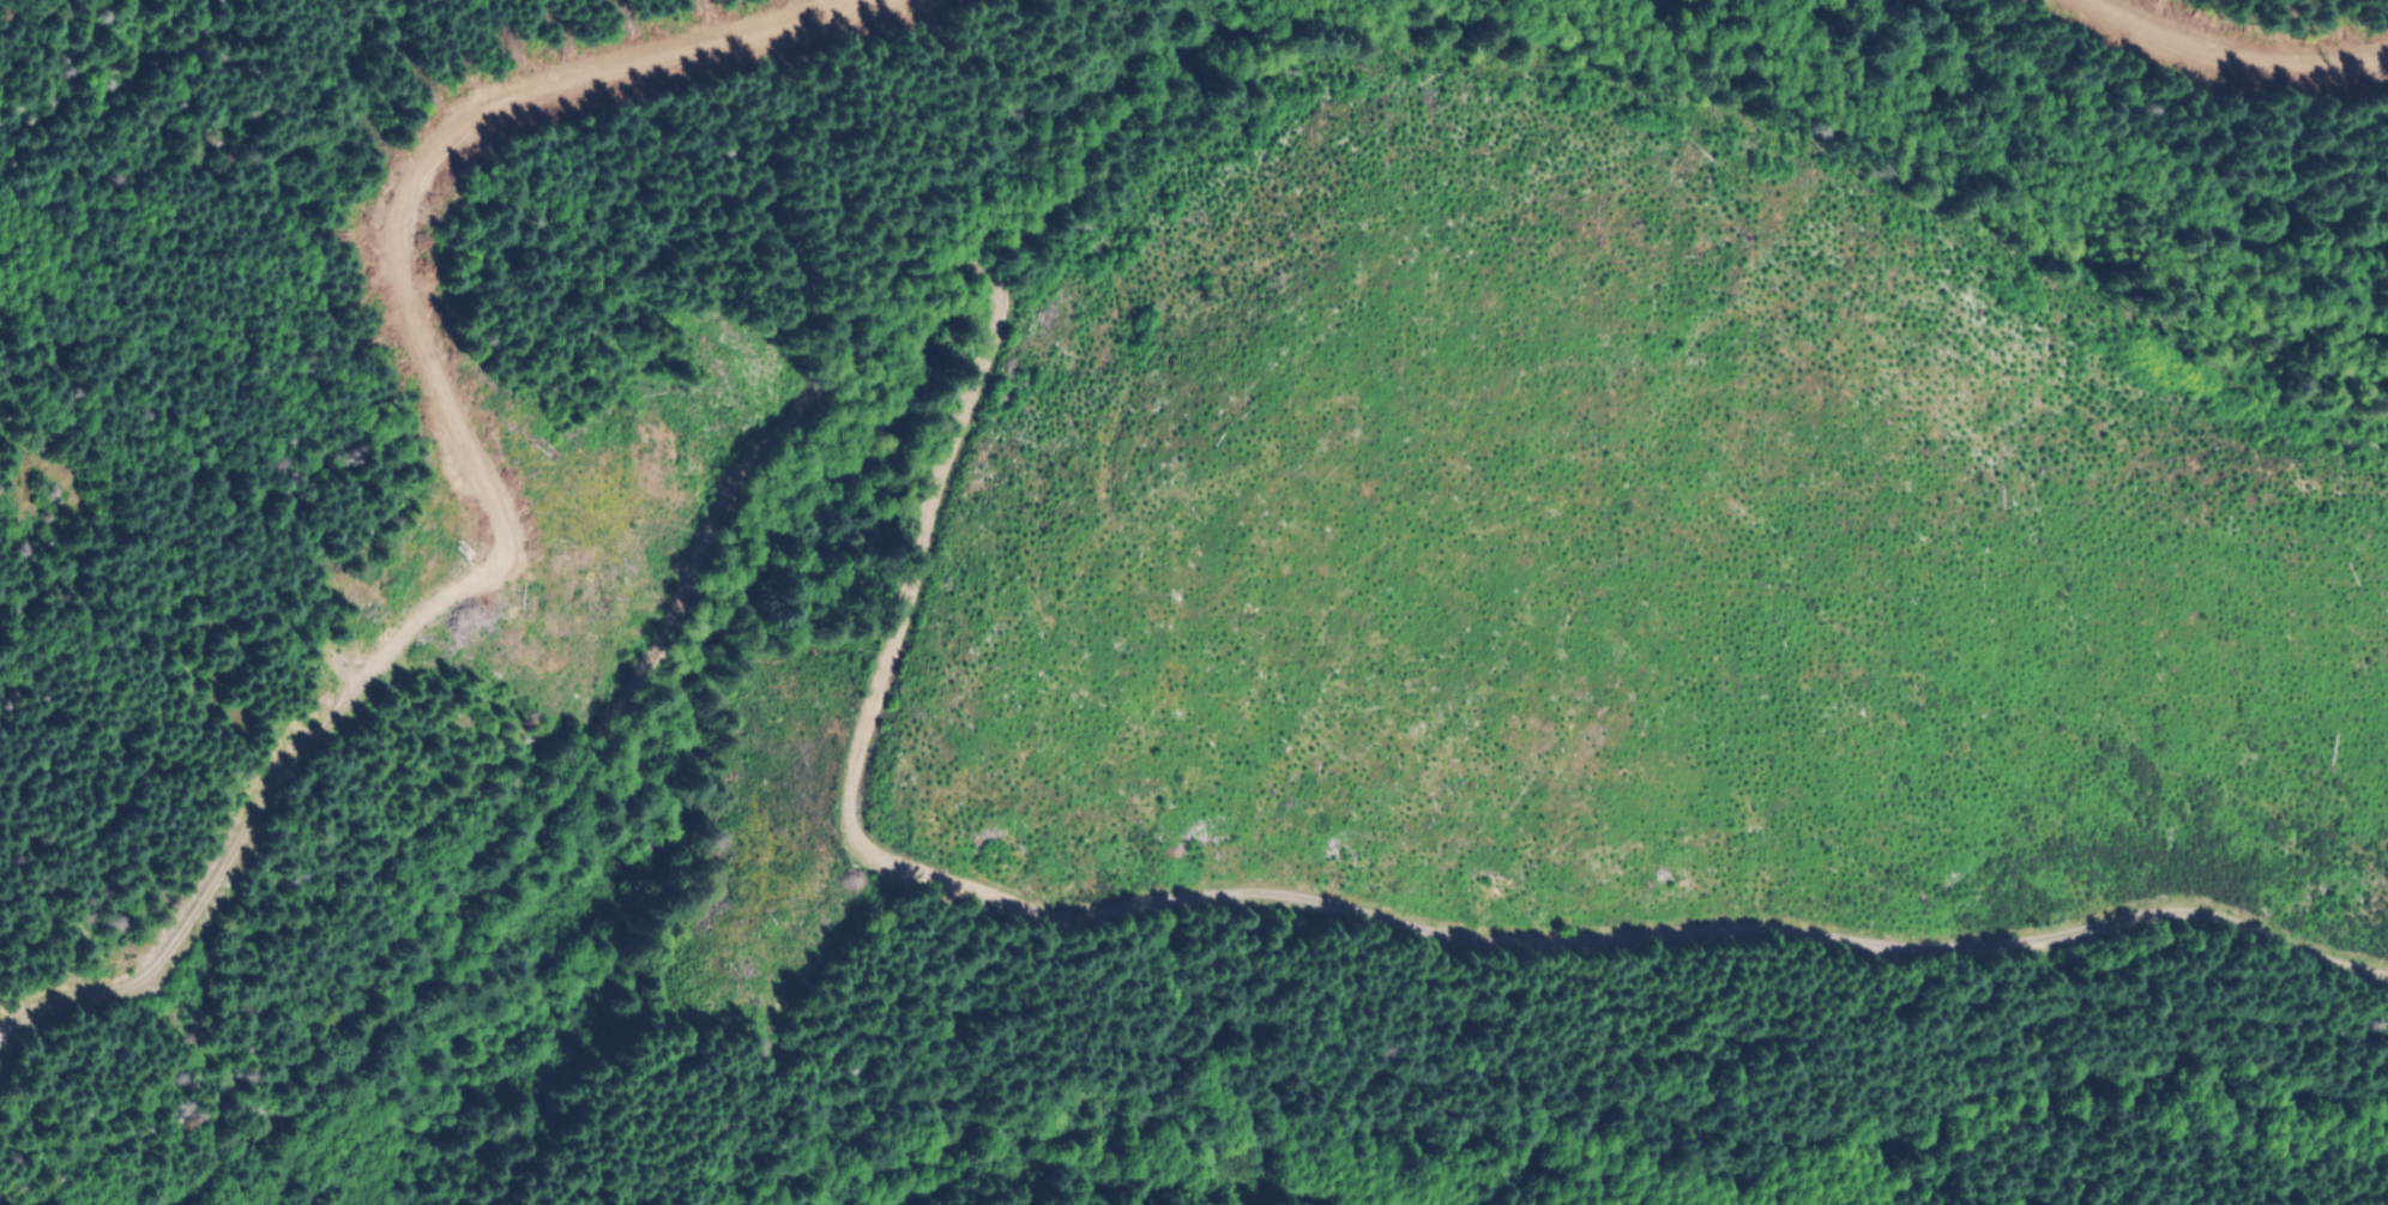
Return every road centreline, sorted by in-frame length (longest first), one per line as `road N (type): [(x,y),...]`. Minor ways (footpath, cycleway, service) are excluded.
road 1 (track): [(2387,978),(2185,915),(2137,917),(2014,946),(1930,952),(1793,933),(1464,940),(1274,897),(1074,920),(900,875),(845,826),(849,772),(897,652),(997,318),(999,291),(970,263),(931,271),(773,451),(663,547),(456,929),(409,999),(182,1204)]

